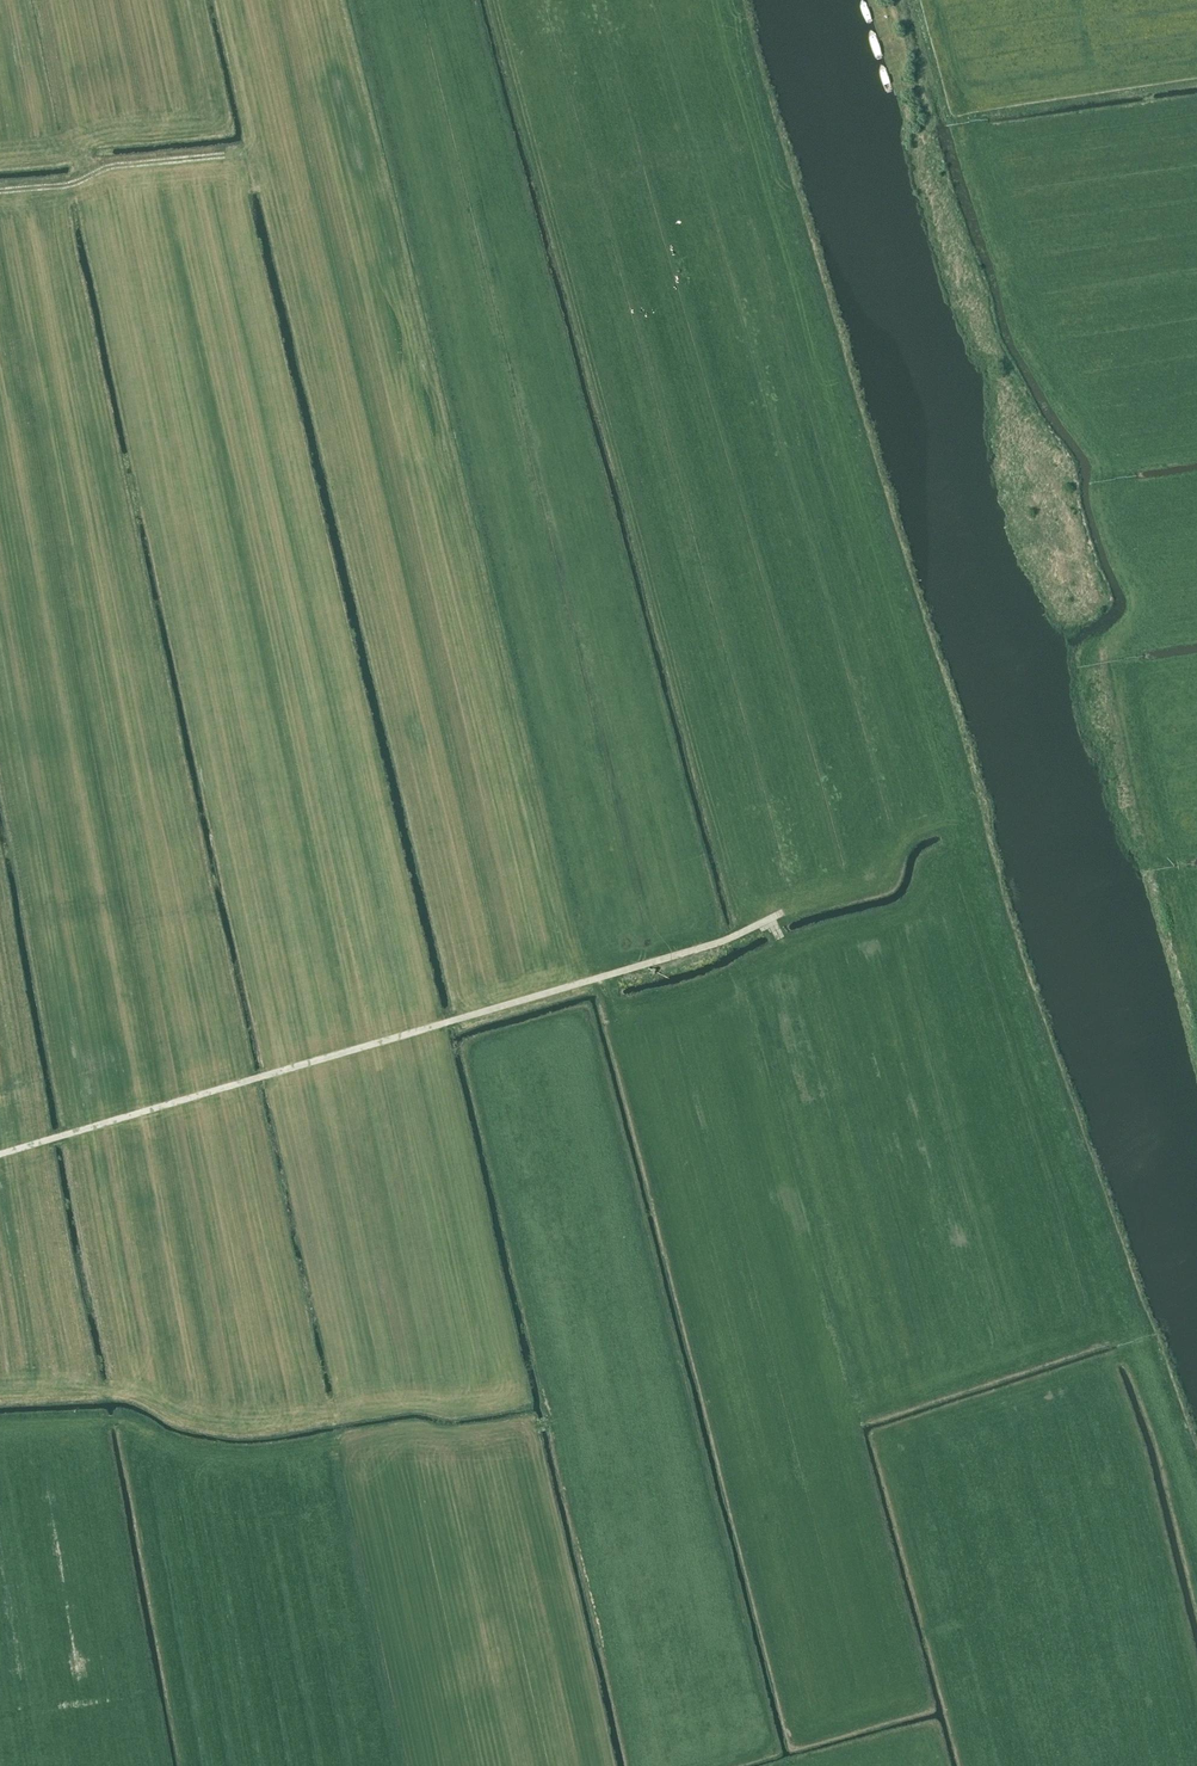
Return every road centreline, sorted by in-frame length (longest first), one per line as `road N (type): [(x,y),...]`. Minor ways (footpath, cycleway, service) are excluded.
road 1 (track): [(0,1154),(725,941),(781,913)]
road 2 (track): [(0,191),(70,183),(108,165),(231,152)]

